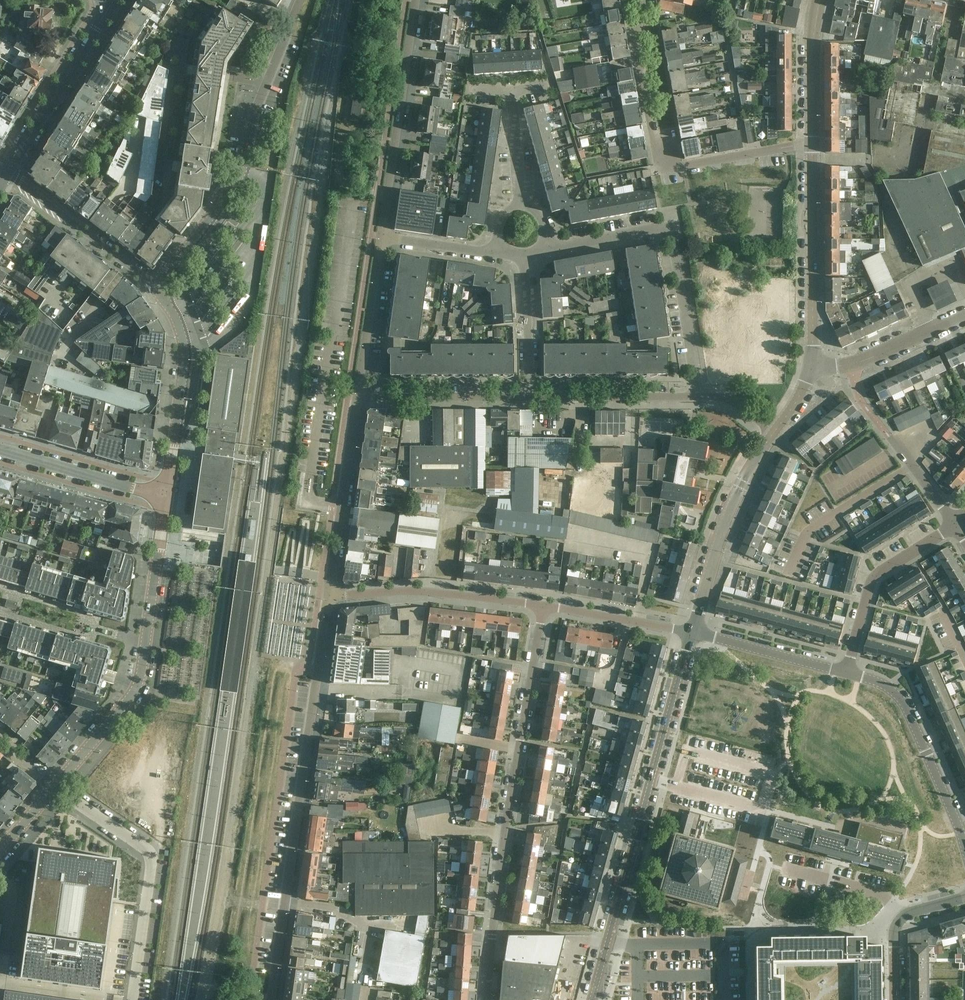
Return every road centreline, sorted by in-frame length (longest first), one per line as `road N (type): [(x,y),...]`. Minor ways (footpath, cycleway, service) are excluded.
road 1 (residential): [(271,999),(329,596)]
road 2 (residential): [(543,605),(503,832),(486,999)]
road 3 (residential): [(593,999),(692,632)]
road 4 (unclassified): [(55,786),(138,685),(165,497)]
road 5 (residential): [(812,143),(662,165),(636,38),(646,0)]
road 6 (residential): [(700,398),(673,235),(663,229),(540,246)]
road 7 (unclassified): [(55,786),(151,858),(132,999)]
road 8 (residential): [(381,238),(415,0)]
road 9 (residential): [(812,368),(812,143)]
road 10 (residential): [(964,845),(908,706),(878,682),(847,673)]
road 11 (residential): [(692,632),(719,534),(775,432)]
road 12 (residential): [(543,605),(431,592),(329,596)]
road 13 (tertiary): [(165,497),(186,354),(161,289)]
road 14 (tertiary): [(8,174),(113,0)]
road 15 (residential): [(329,596),(358,396)]
road 16 (residential): [(847,673),(876,574),(955,523)]
road 17 (tertiary): [(161,289),(8,174)]
road 18 (residential): [(955,523),(866,409),(851,366)]
road 19 (residential): [(243,173),(256,108),(299,0)]
road 20 (residential): [(526,395),(700,398)]
road 21 (tertiary): [(165,497),(0,449)]
road 22 (residential): [(358,396),(526,395)]
road 23 (residential): [(847,673),(692,632)]
road 24 (residential): [(358,396),(381,238)]
road 25 (residential): [(692,632),(543,605)]
road 26 (residential): [(896,999),(895,924),(964,898)]
road 27 (residential): [(812,143),(819,0)]
road 28 (residential): [(161,289),(243,173)]
road 29 (residential): [(526,395),(525,254)]
road 30 (residential): [(851,366),(964,314)]
road 31 (residential): [(503,245),(487,252),(381,238)]
road 32 (residential): [(520,206),(510,83)]

